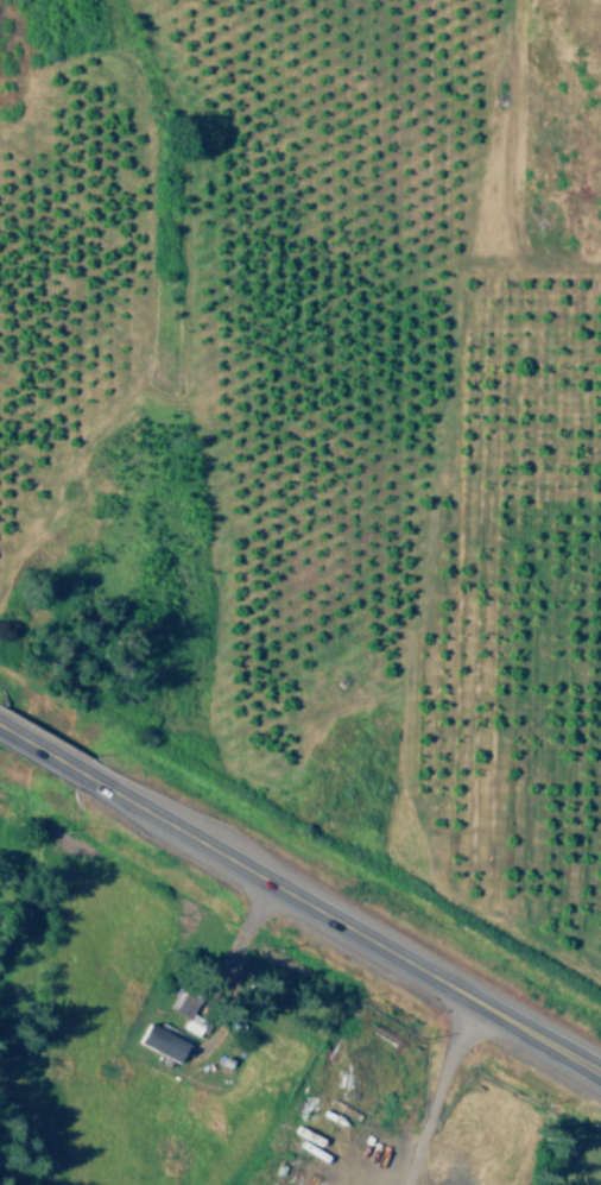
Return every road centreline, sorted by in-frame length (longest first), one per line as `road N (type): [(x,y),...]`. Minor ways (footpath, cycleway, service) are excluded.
road 1 (trunk): [(0,727),(600,1078)]

